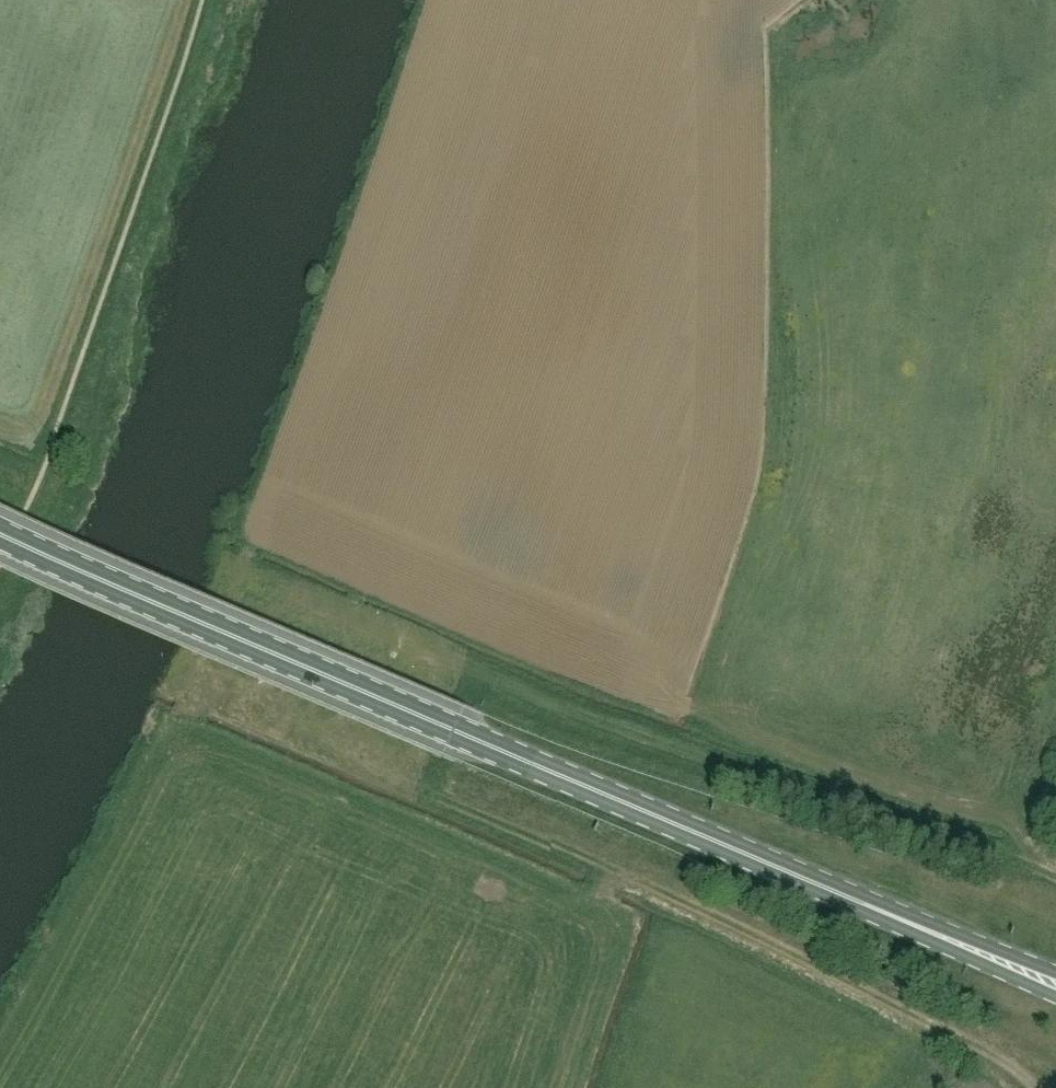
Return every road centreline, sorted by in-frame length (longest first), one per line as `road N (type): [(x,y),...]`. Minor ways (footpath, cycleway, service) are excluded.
road 1 (primary): [(970,951),(0,536)]

